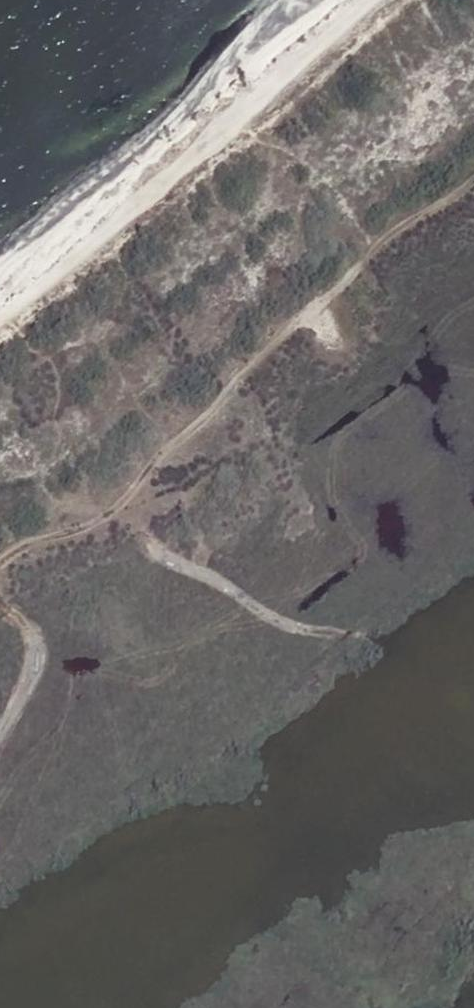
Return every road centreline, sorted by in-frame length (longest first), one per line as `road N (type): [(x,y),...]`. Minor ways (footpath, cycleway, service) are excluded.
road 1 (track): [(0,561),(106,519),(159,457),(379,244),(473,177)]
road 2 (track): [(0,321),(376,0)]
road 3 (track): [(0,601),(35,630),(40,651),(0,733)]

